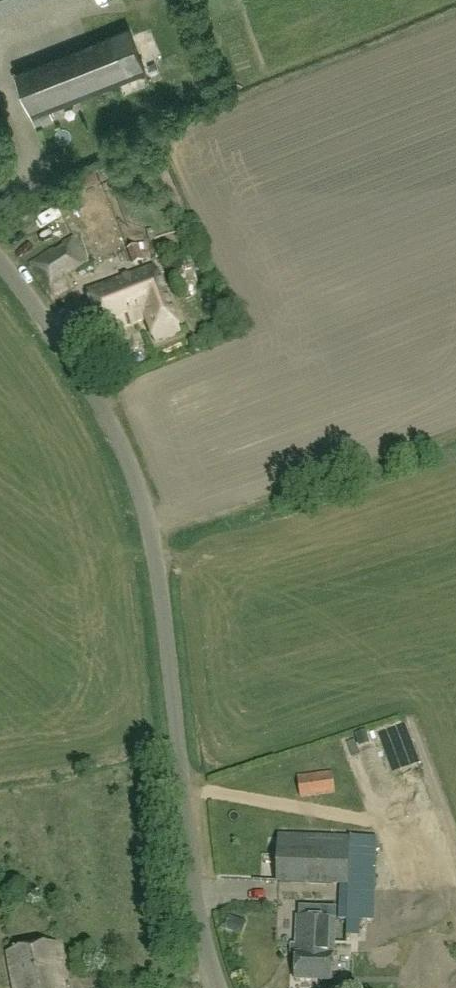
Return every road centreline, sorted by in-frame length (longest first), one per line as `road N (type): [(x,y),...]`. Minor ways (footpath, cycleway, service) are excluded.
road 1 (unclassified): [(218,987),(198,900),(151,530),(111,422),(0,264)]
road 2 (track): [(151,530),(455,439)]

